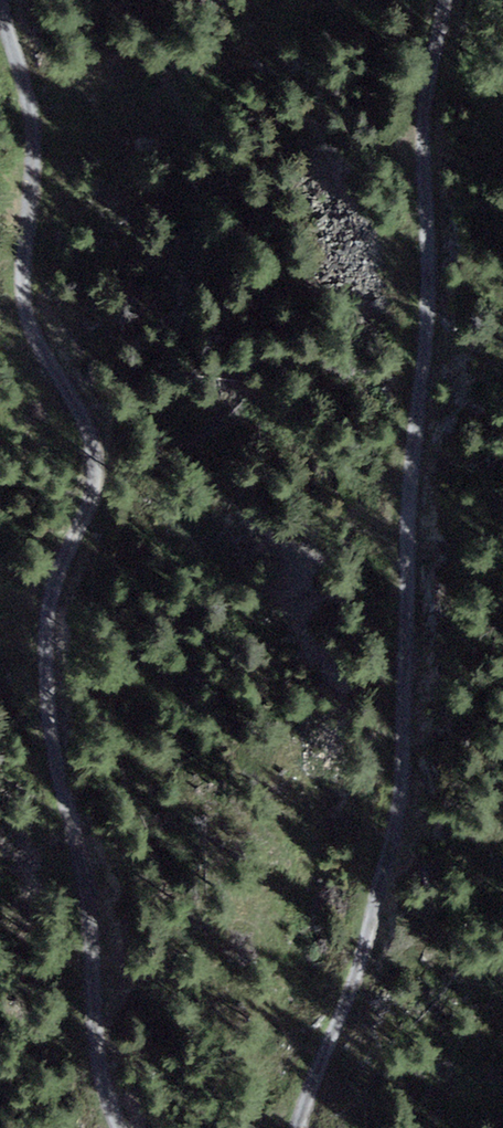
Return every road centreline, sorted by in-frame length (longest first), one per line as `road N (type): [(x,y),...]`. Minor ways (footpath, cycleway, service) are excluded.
road 1 (track): [(5,0),(38,119),(28,294),(49,356),(105,452),(102,494),(63,586),(54,675),(115,1105),(128,1127)]
road 2 (track): [(307,1127),(381,927),(414,736),(418,472),(433,259),(426,107),(452,0)]

